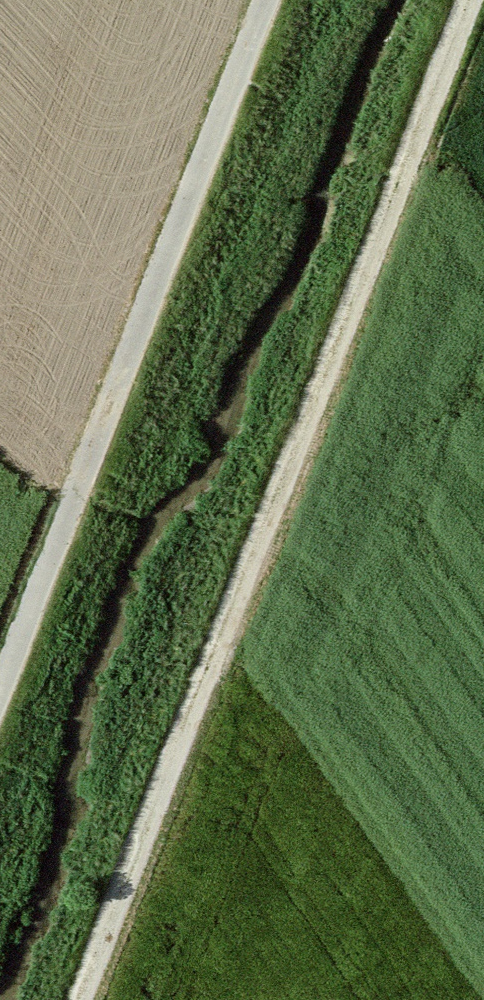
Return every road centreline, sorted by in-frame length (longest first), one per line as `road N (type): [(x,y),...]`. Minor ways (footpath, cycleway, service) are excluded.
road 1 (track): [(467,0),(77,999)]
road 2 (track): [(268,0),(0,688)]

